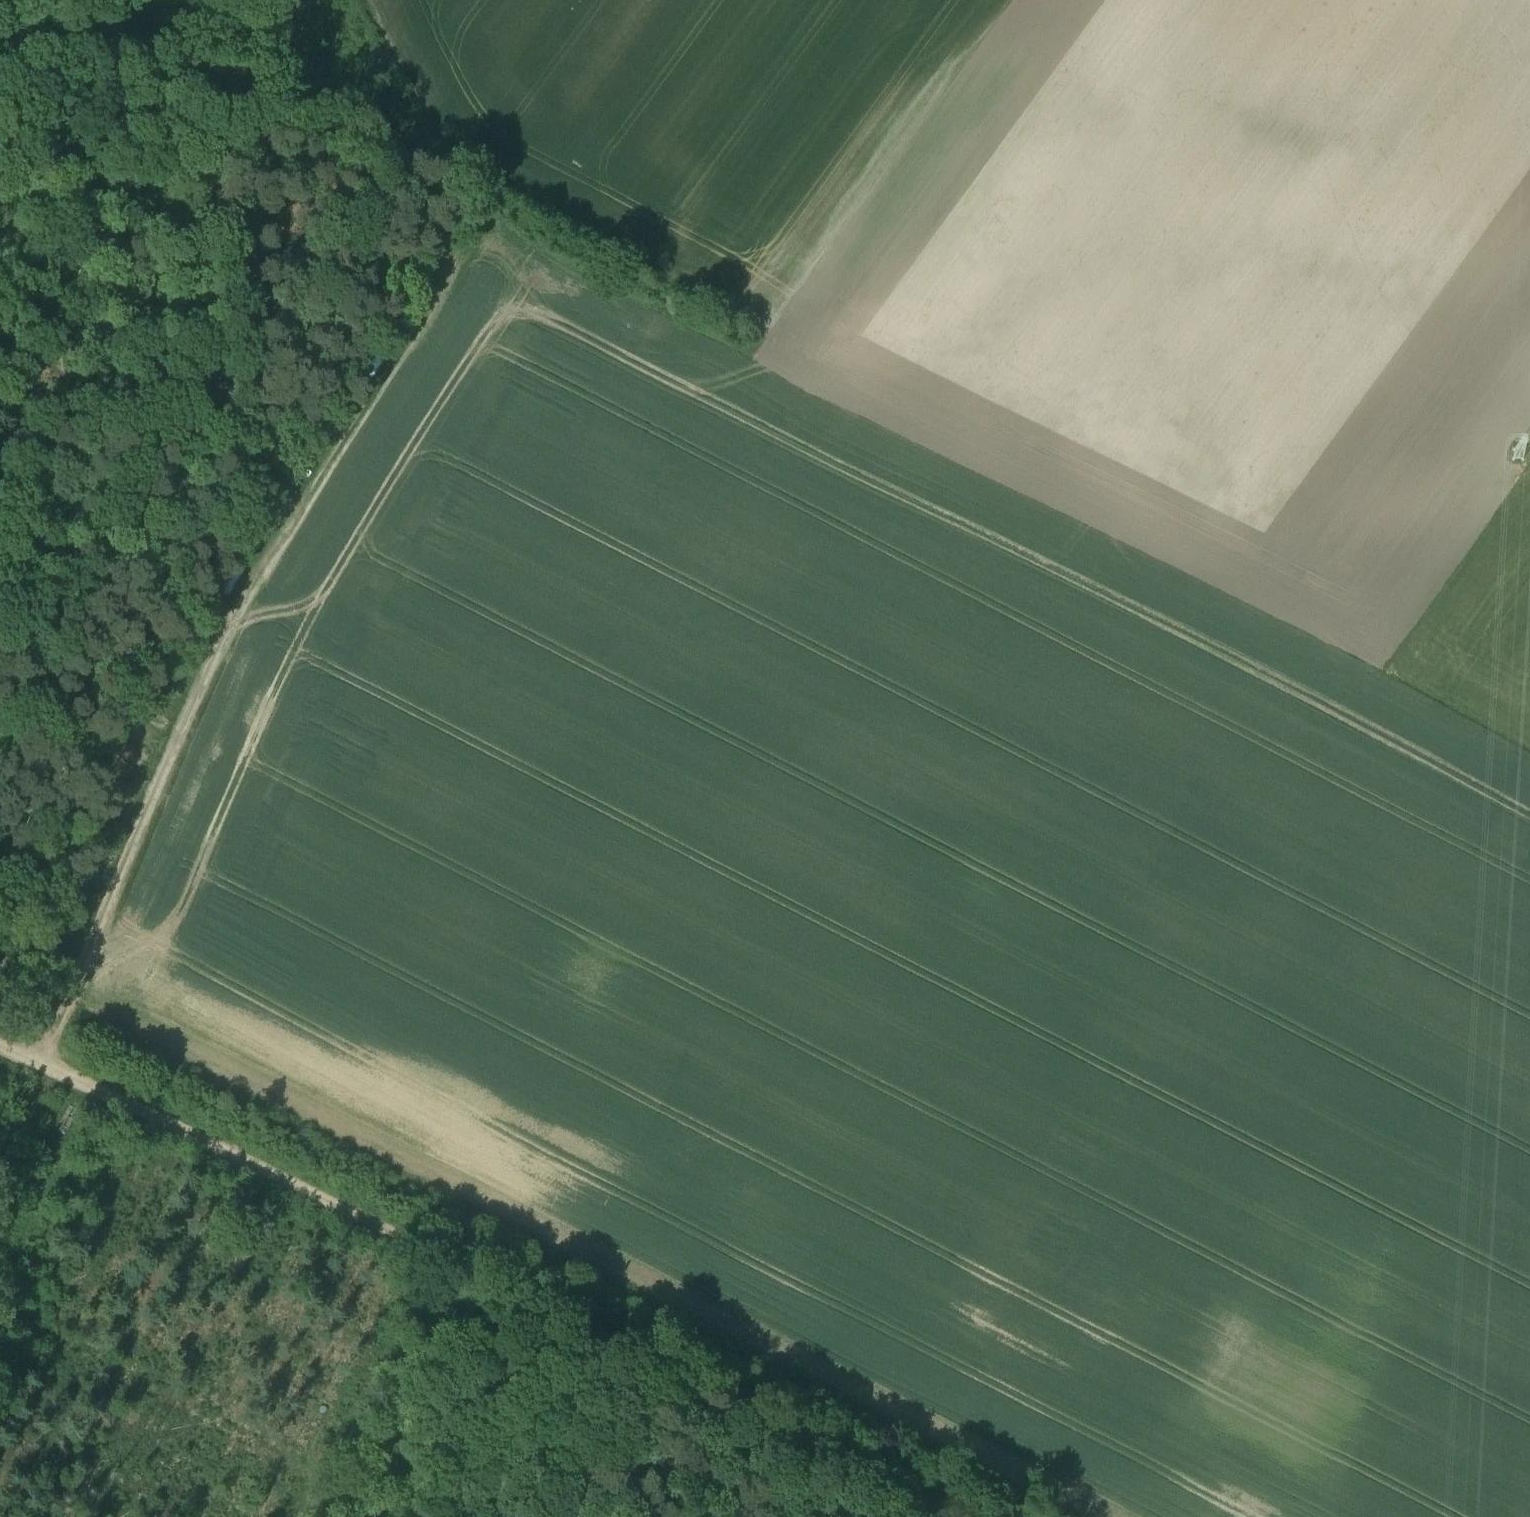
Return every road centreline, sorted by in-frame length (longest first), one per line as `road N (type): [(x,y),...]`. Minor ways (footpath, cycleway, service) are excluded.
road 1 (track): [(0,1034),(303,1178),(964,1516)]

